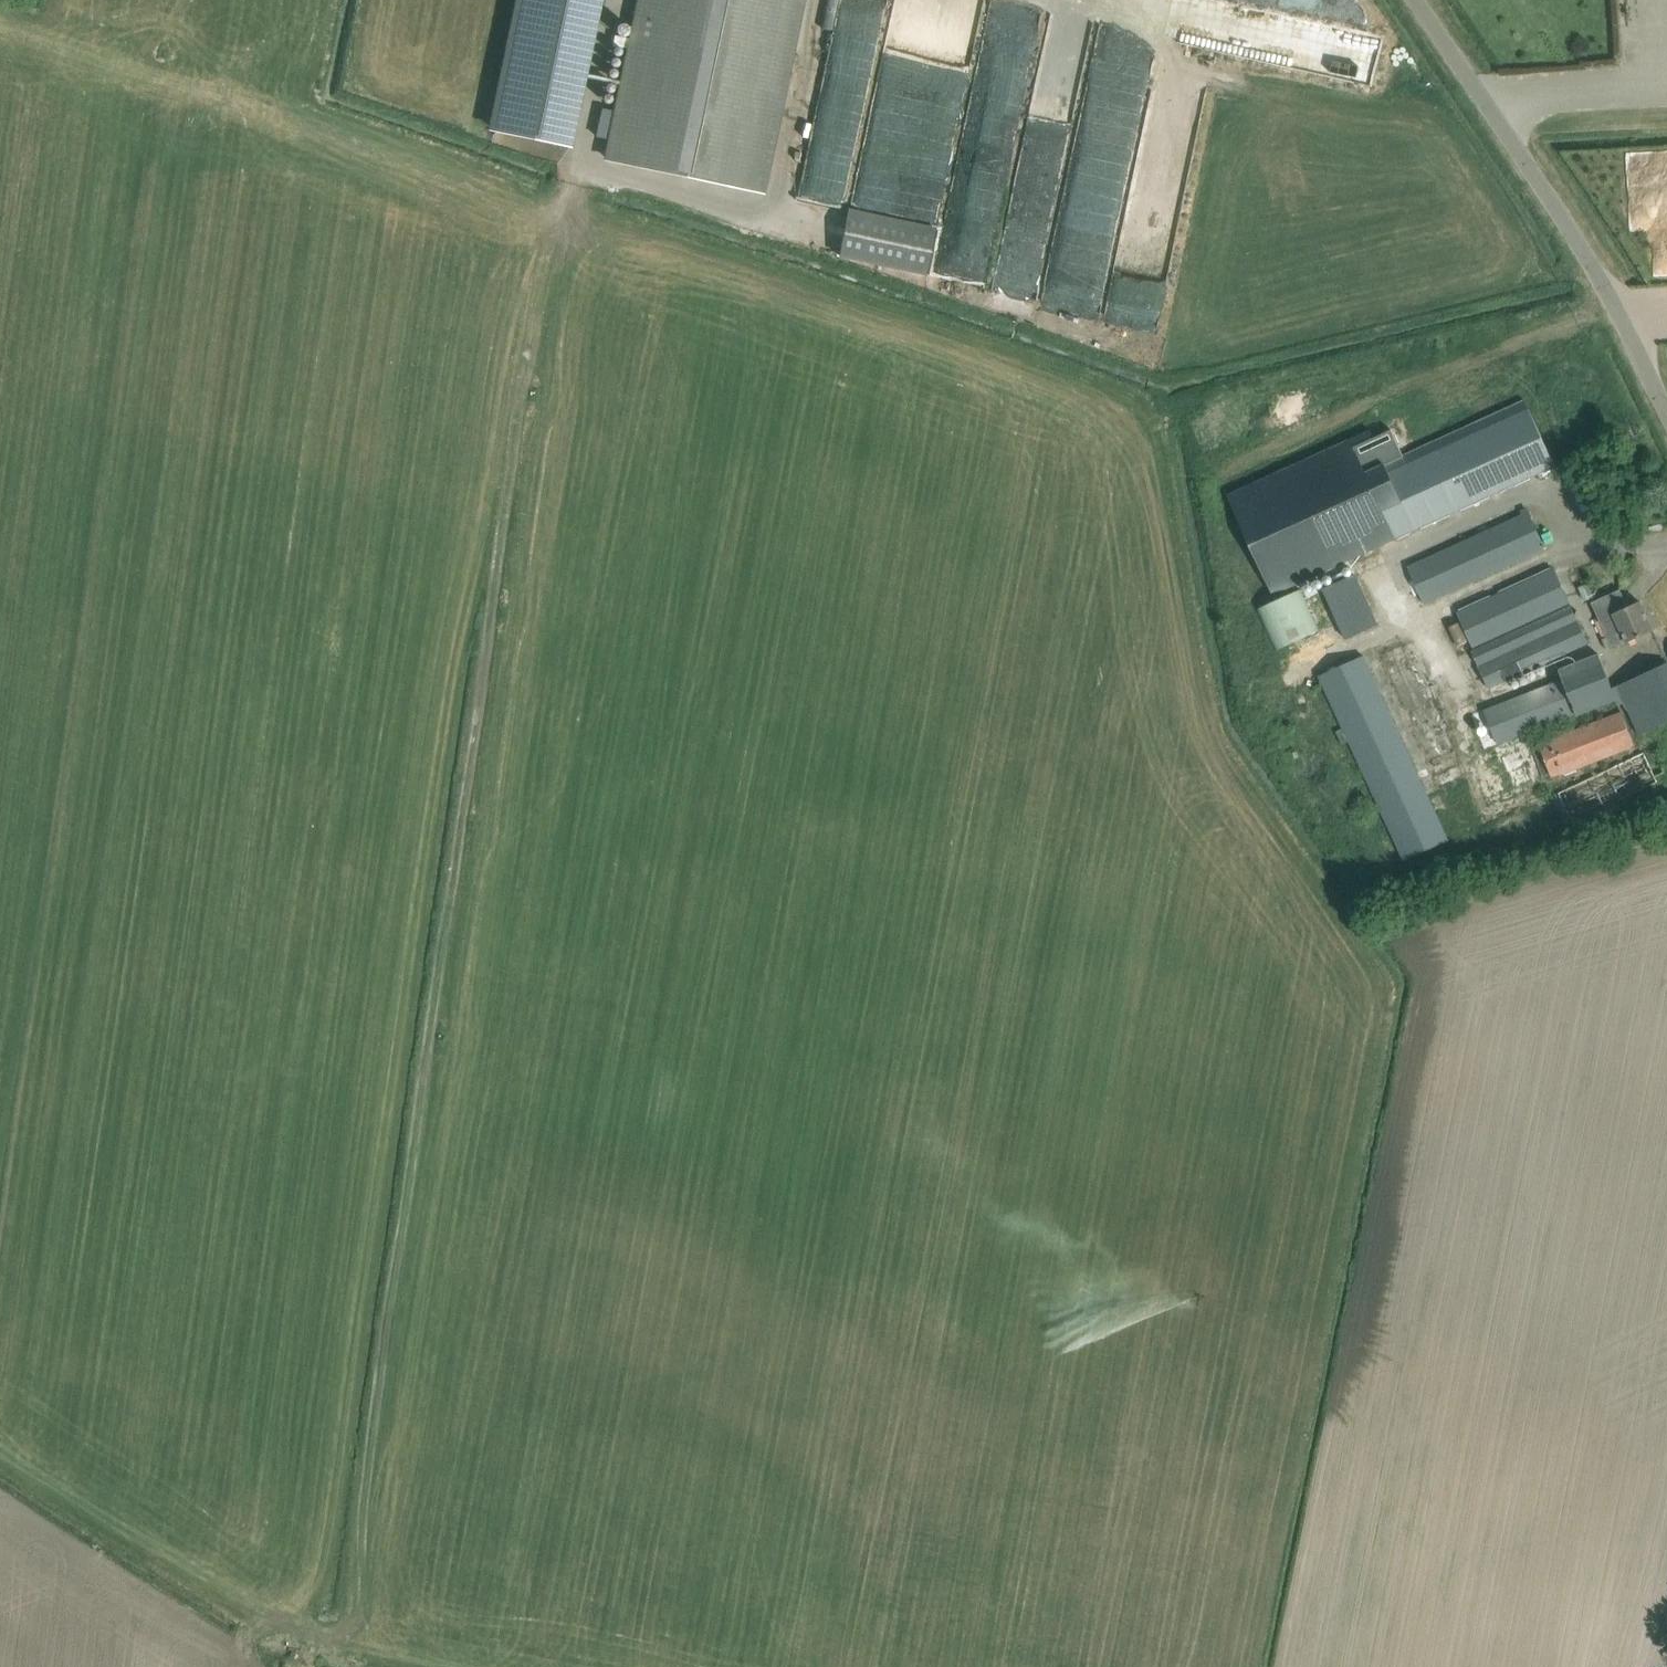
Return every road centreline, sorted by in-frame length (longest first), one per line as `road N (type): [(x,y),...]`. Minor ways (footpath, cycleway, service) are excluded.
road 1 (unclassified): [(1666,411),(1597,273),(1415,0)]

